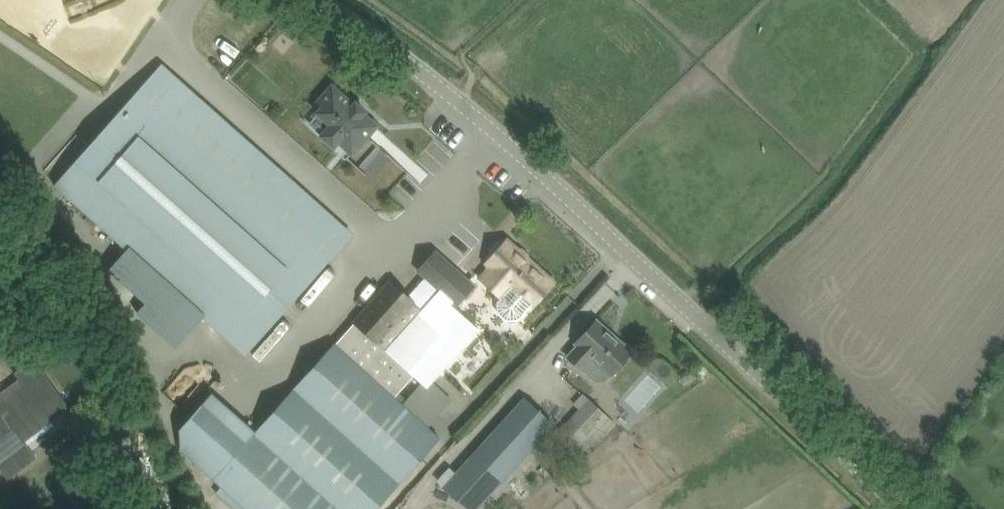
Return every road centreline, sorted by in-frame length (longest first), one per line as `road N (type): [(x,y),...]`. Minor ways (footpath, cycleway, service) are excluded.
road 1 (unclassified): [(919,508),(647,274),(421,61),(313,0)]

